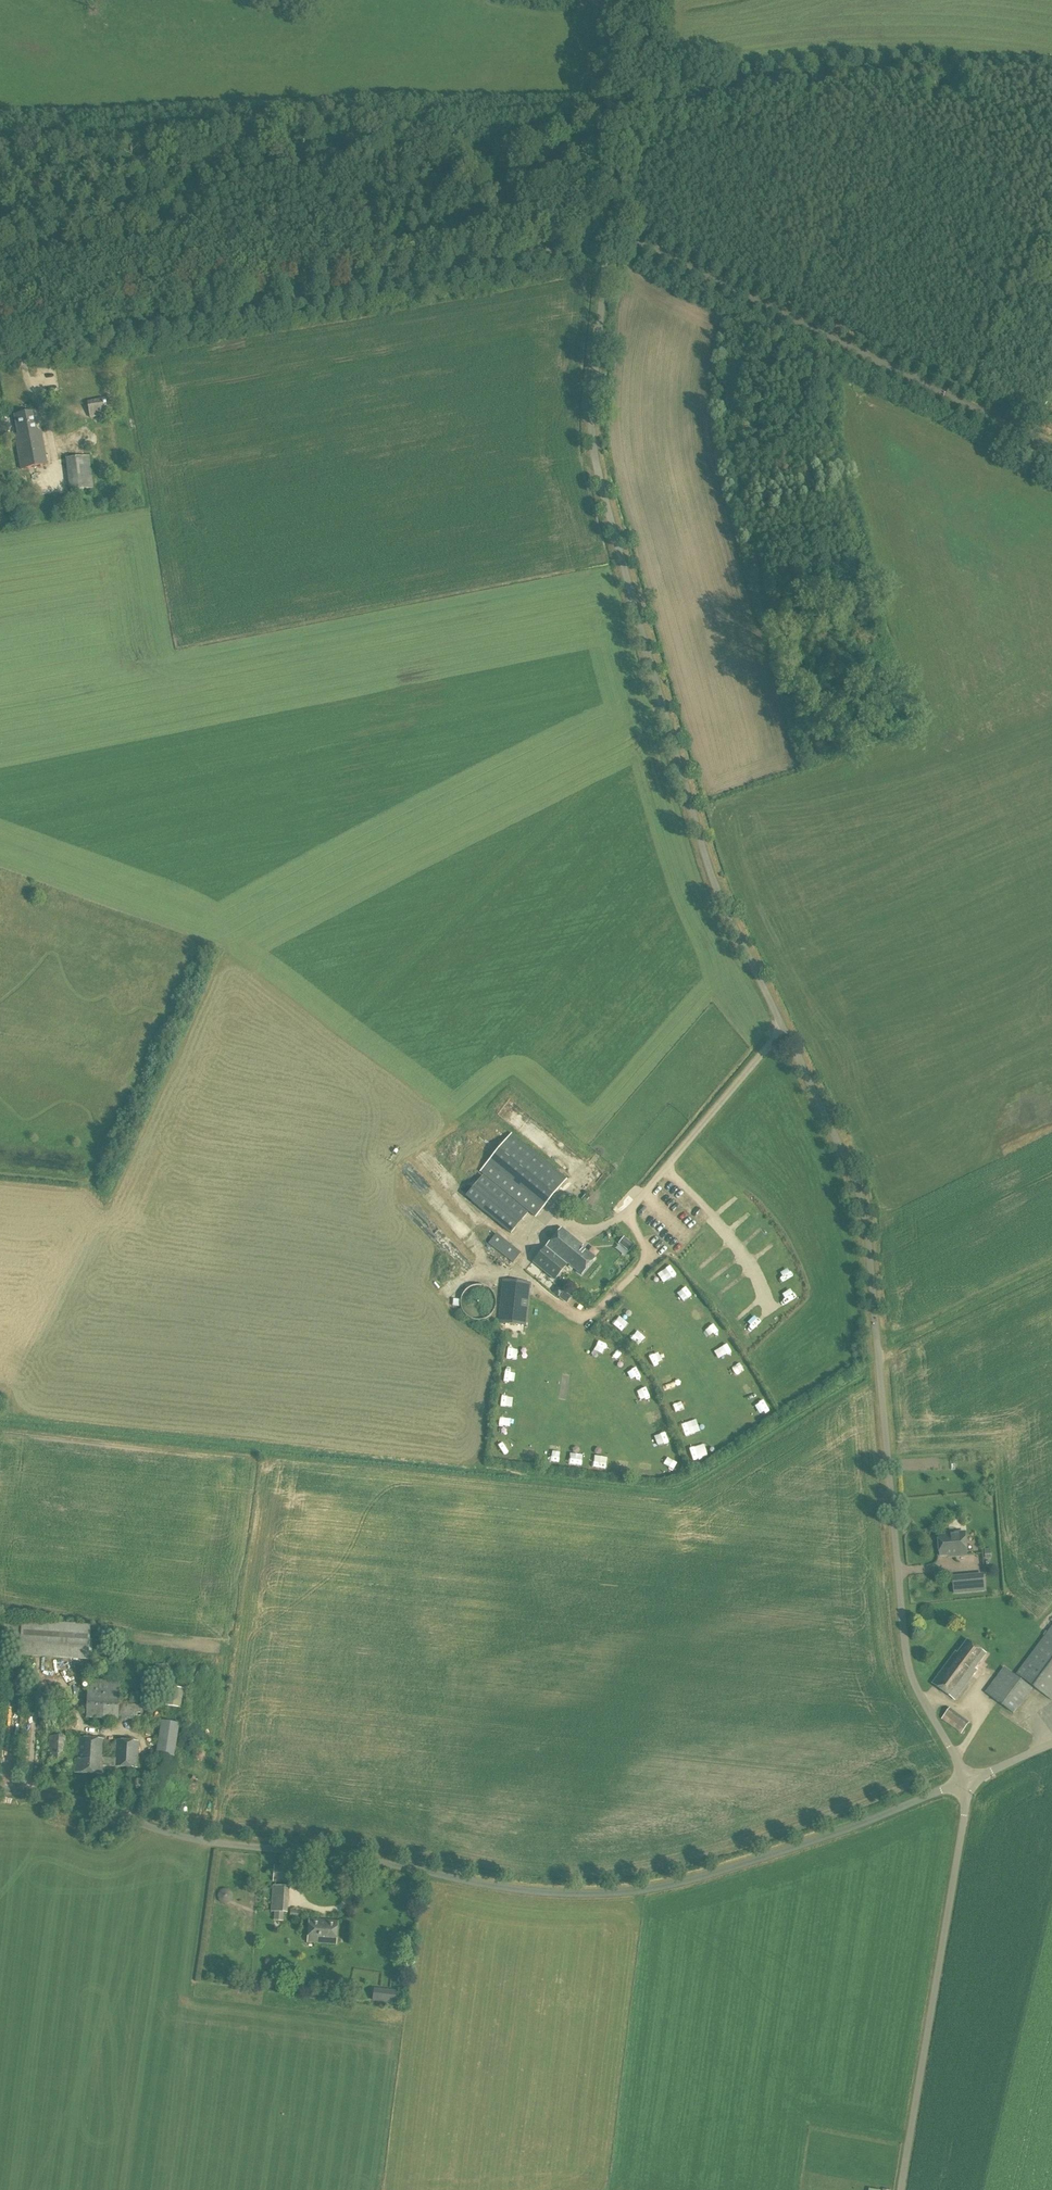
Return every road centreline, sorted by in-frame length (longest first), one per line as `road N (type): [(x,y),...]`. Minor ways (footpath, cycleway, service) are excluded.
road 1 (unclassified): [(962,1783),(909,1665),(859,1179),(698,850),(593,452),(609,235)]
road 2 (unclassified): [(0,1793),(114,1808),(184,1837),(228,1846),(395,1865),(495,1888),(610,1895),(734,1868),(962,1783)]
road 3 (unclassified): [(0,351),(609,235)]
road 4 (unclassified): [(1051,447),(628,236),(609,235)]
road 5 (unclassified): [(893,2189),(963,1819),(962,1783)]
road 6 (unclassified): [(609,235),(629,0)]

